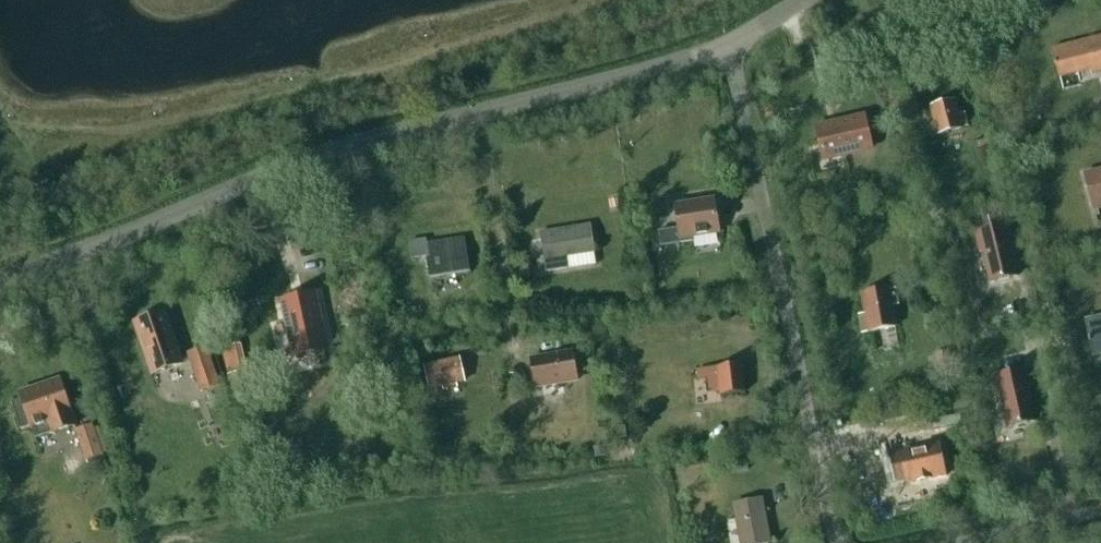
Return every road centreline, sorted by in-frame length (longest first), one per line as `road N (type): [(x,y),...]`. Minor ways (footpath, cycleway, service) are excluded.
road 1 (unclassified): [(0,281),(329,152),(729,46)]
road 2 (residential): [(840,542),(729,46)]
road 3 (residential): [(1100,512),(963,542)]

